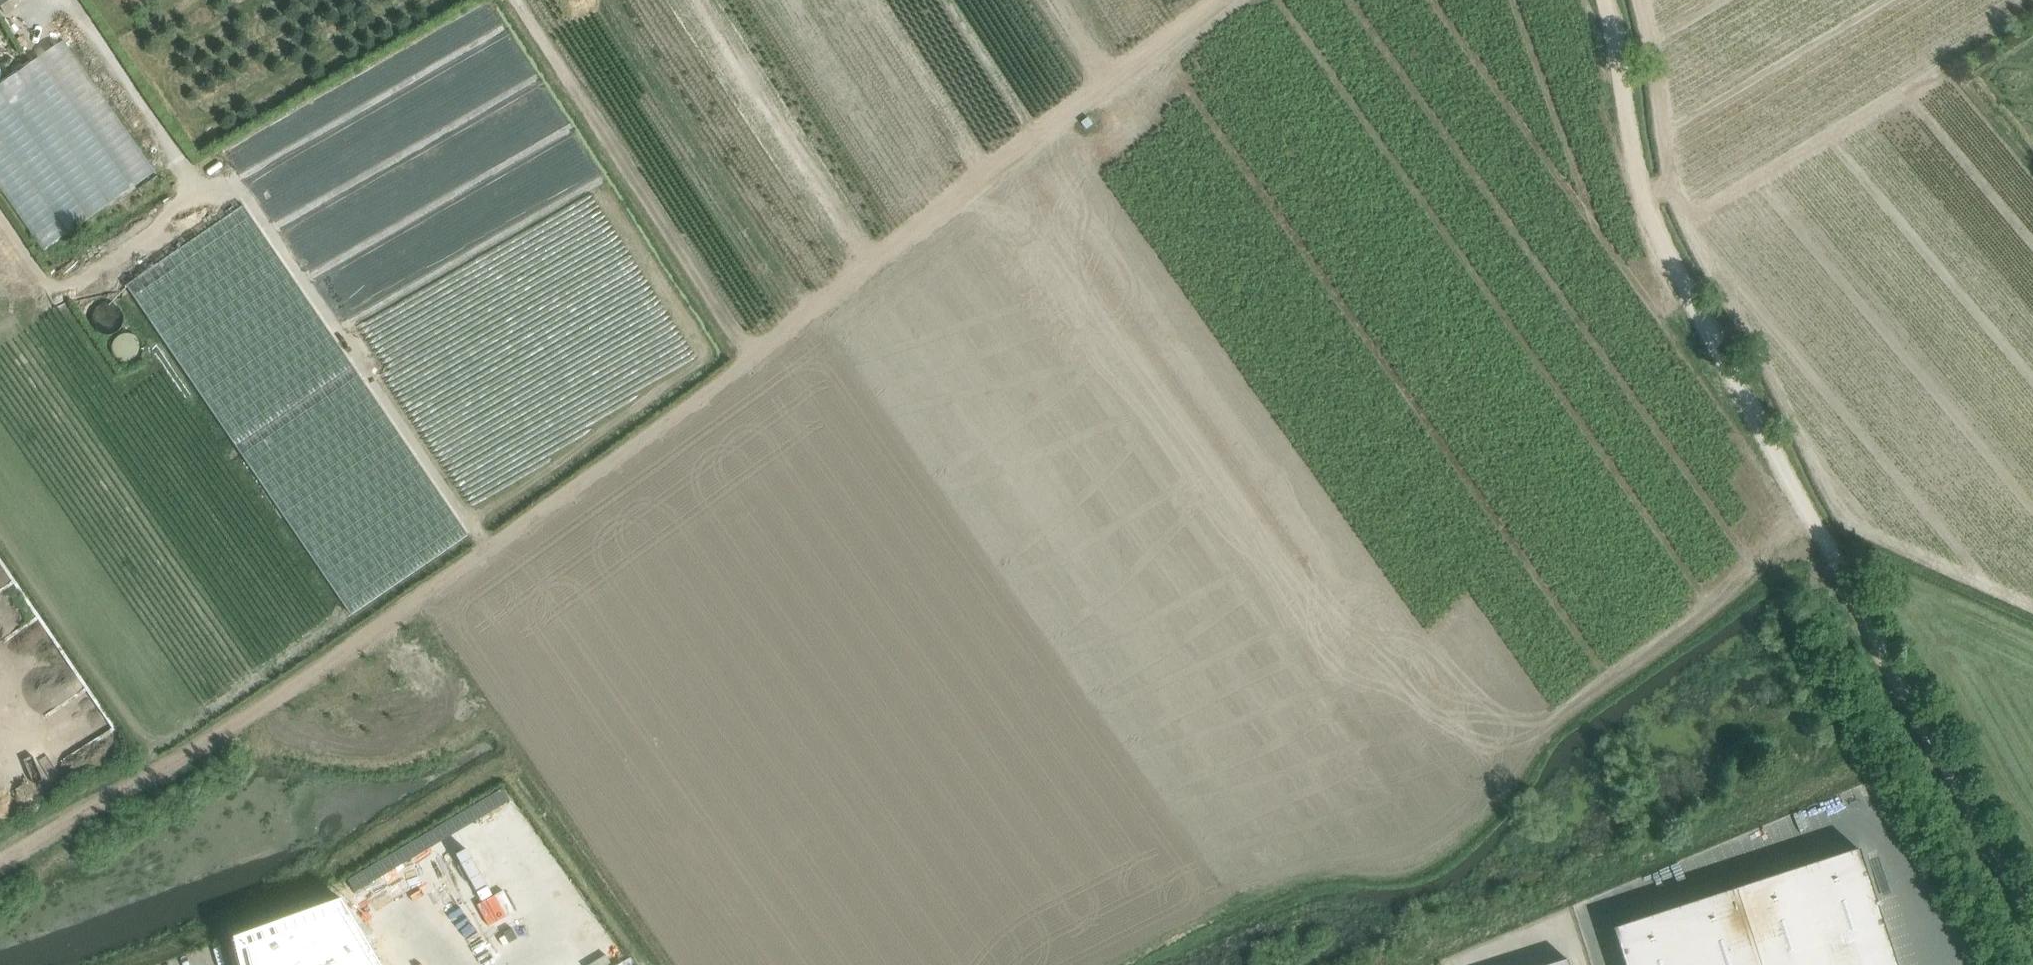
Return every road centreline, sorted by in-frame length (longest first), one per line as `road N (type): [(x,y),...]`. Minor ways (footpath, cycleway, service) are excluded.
road 1 (track): [(1200,0),(558,498),(286,682),(0,860)]
road 2 (track): [(2032,915),(1661,232),(1639,168),(1606,0)]

